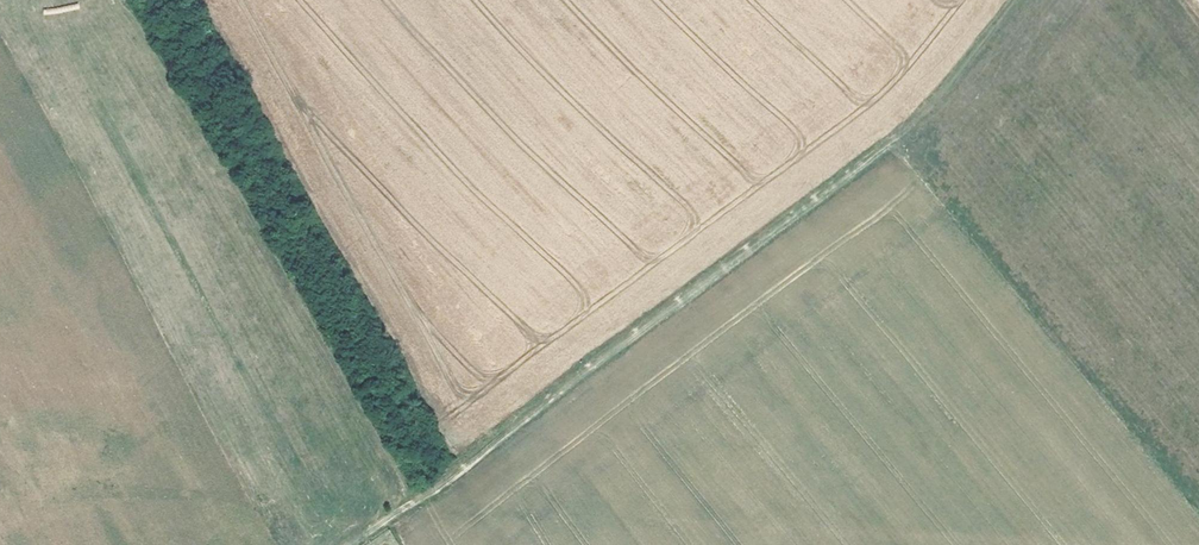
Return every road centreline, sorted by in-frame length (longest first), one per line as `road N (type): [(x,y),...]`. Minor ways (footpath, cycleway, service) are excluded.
road 1 (track): [(1015,0),(901,138),(348,544)]

